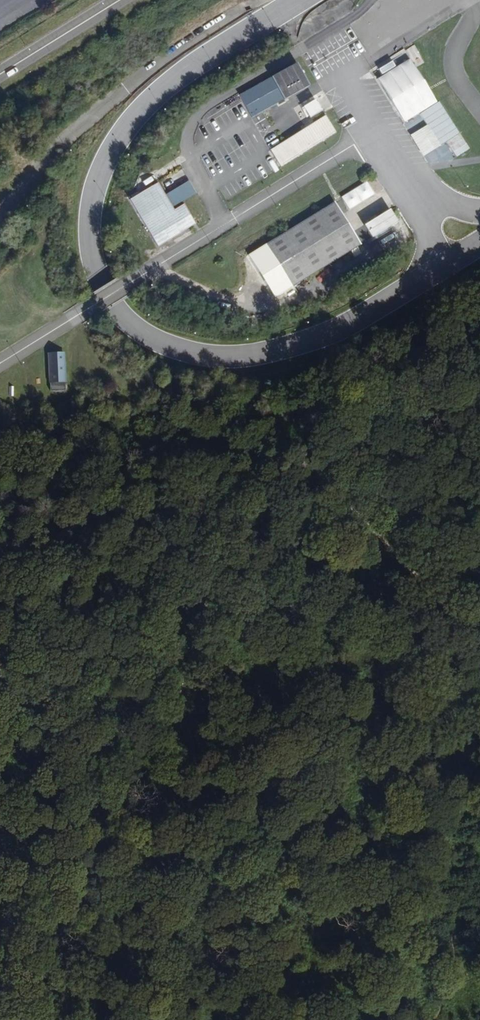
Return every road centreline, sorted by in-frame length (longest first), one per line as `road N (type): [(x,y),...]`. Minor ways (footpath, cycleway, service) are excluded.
road 1 (track): [(479,284),(0,577)]
road 2 (track): [(291,395),(479,607)]
road 3 (tertiary): [(119,0),(0,74)]

